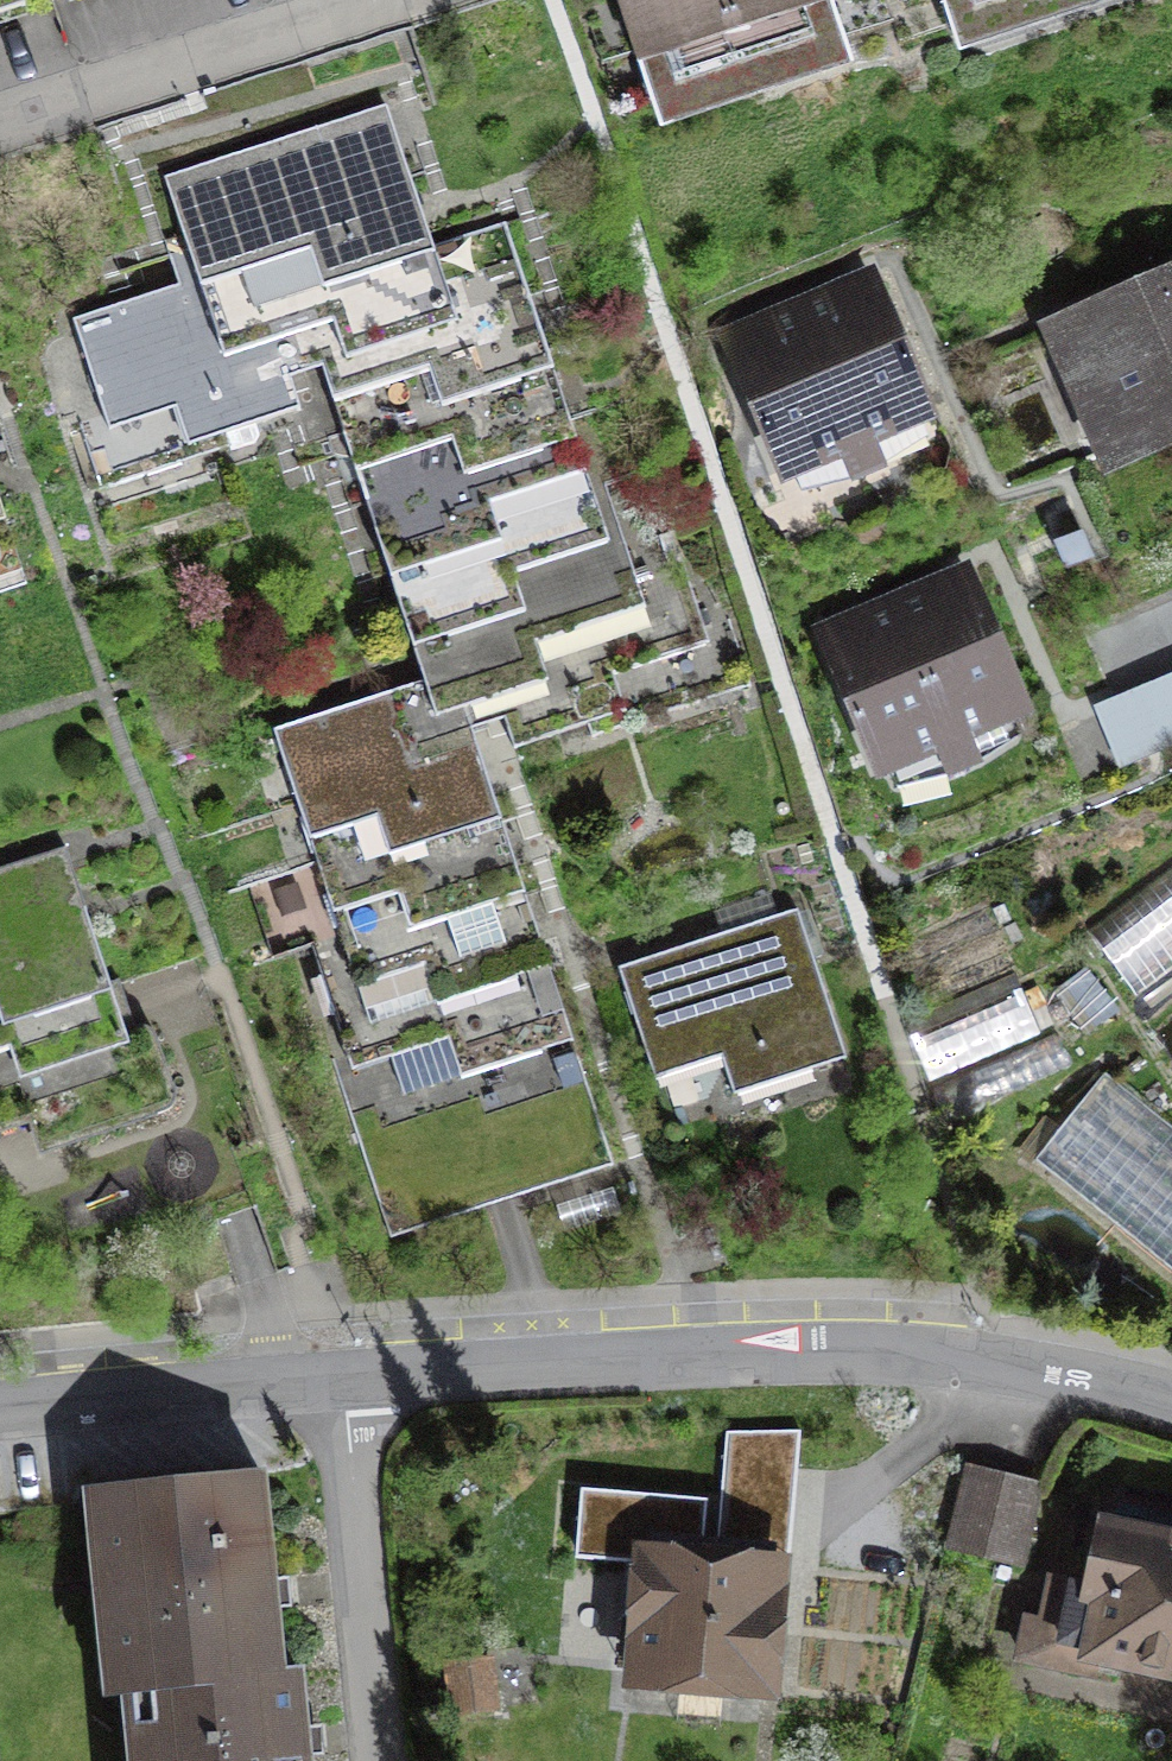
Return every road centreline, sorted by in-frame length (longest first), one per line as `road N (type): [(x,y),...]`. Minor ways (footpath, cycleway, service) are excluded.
road 1 (residential): [(1171,1419),(1117,1400),(954,1388),(340,1399)]
road 2 (residential): [(0,140),(437,6)]
road 3 (residential): [(379,1760),(340,1399)]
road 4 (residential): [(340,1399),(0,1435)]

